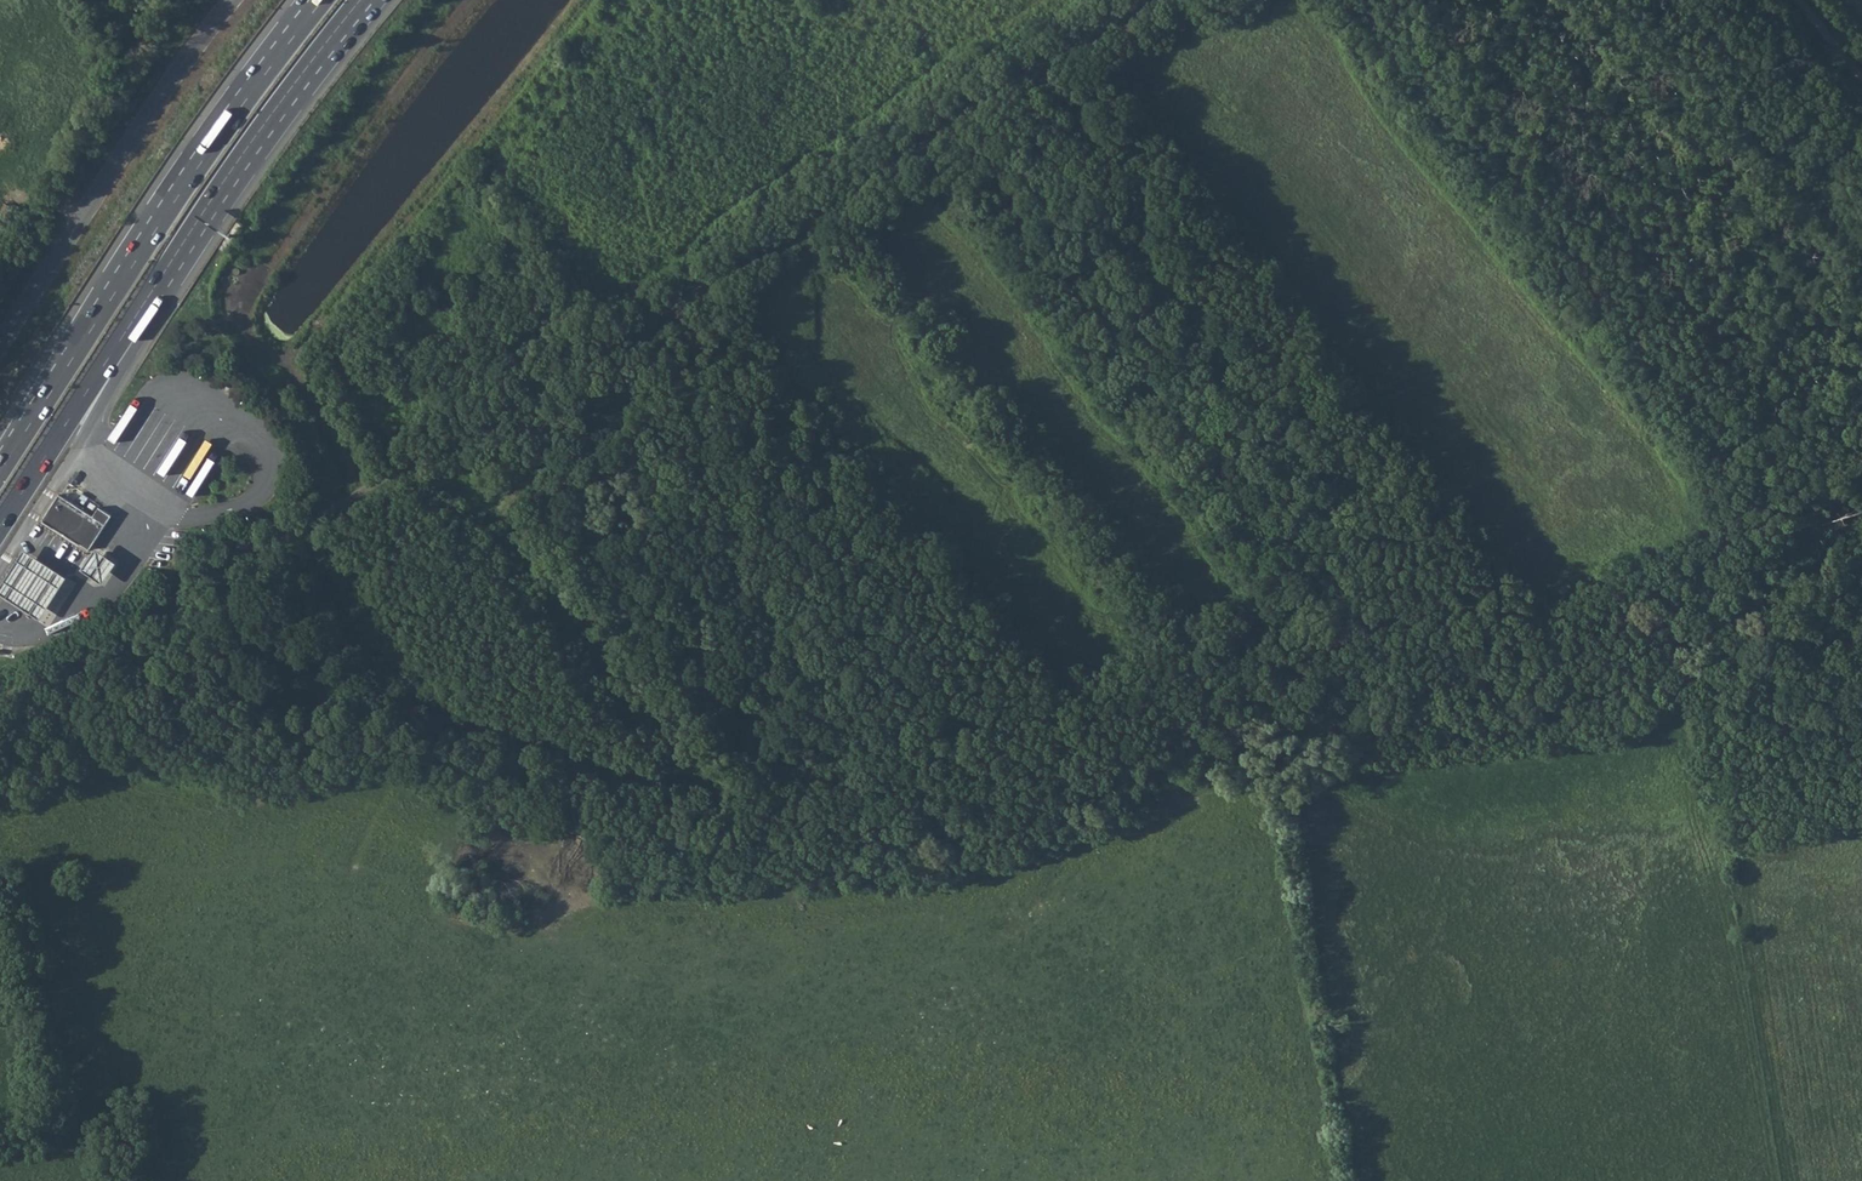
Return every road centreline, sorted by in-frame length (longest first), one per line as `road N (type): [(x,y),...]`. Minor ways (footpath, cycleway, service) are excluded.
road 1 (trunk): [(0,526),(208,205),(360,0)]
road 2 (trunk): [(305,19),(0,470)]

